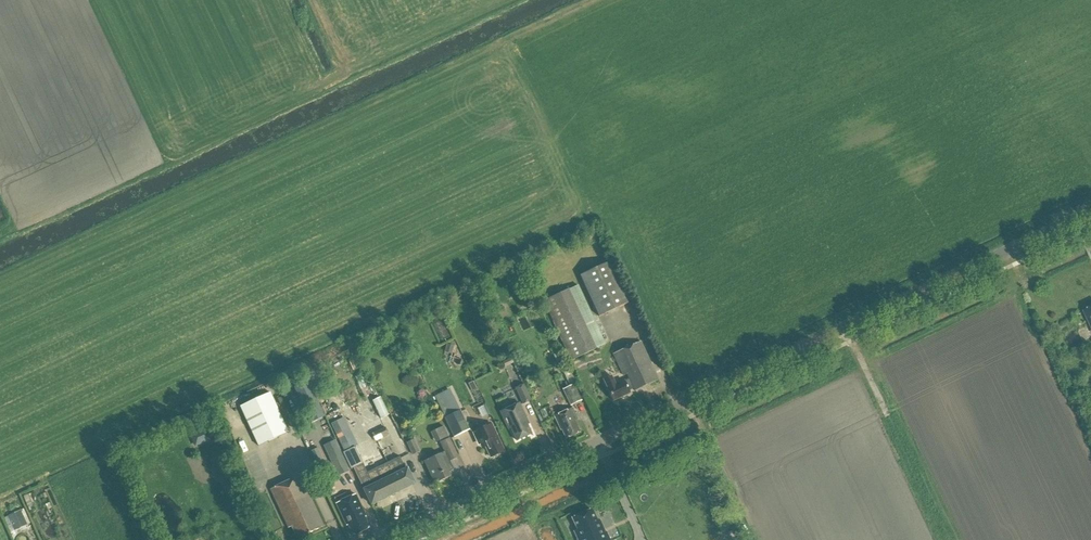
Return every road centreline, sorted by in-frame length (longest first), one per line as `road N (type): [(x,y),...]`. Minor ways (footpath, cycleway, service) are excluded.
road 1 (tertiary): [(388,539),(1090,211)]

